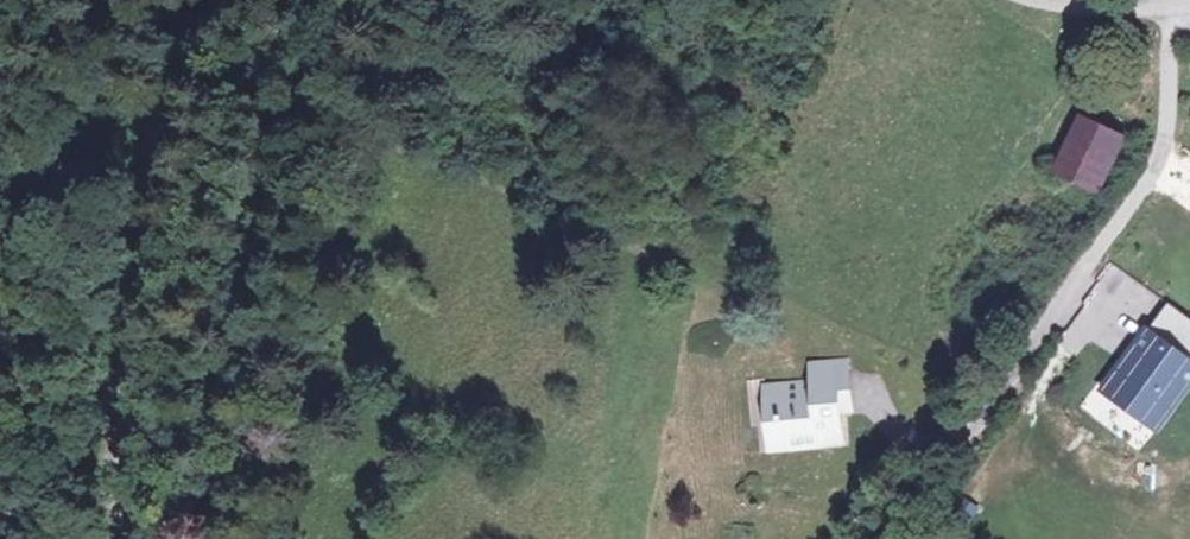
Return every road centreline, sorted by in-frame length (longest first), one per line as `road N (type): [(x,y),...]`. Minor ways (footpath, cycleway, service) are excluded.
road 1 (residential): [(1169,9),(1169,107),(1156,165),(915,518)]
road 2 (tertiary): [(222,0),(160,155),(124,450),(122,538)]
road 3 (track): [(234,538),(242,385),(273,232),(276,55),(303,0)]
road 4 (residential): [(1169,9),(1080,10),(1035,0)]

